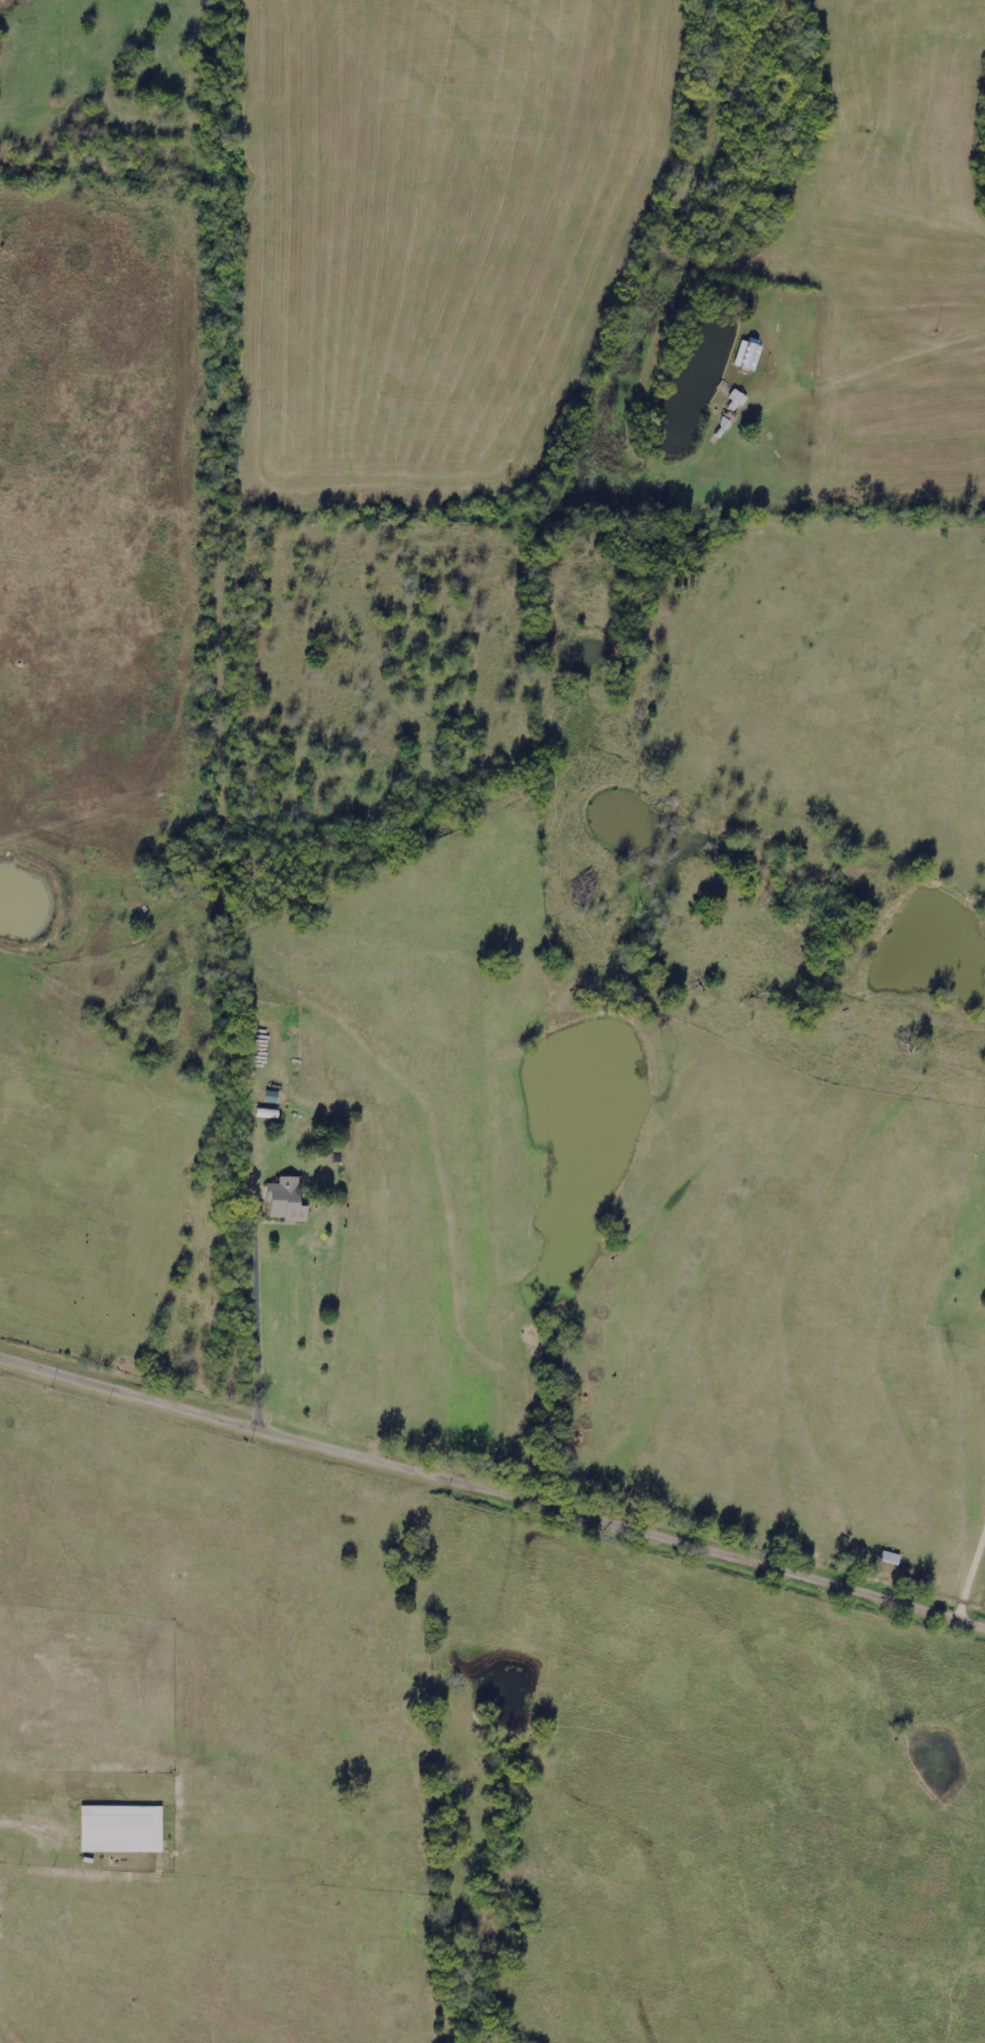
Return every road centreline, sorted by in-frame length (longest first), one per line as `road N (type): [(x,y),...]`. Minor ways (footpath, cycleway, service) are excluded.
road 1 (residential): [(984,1630),(0,1356)]

